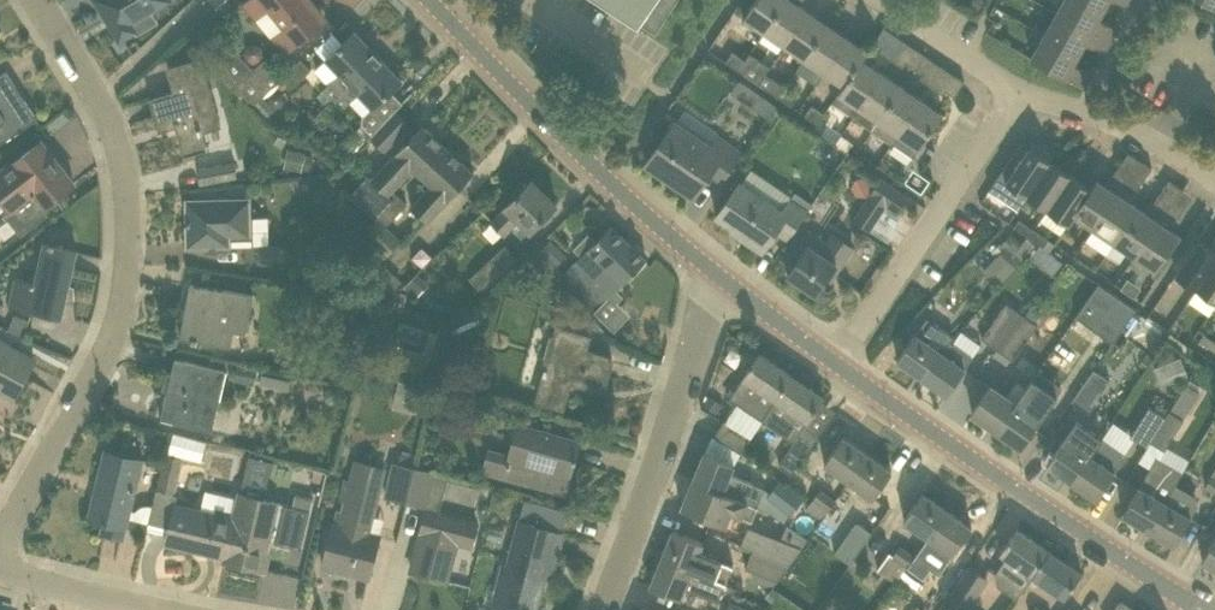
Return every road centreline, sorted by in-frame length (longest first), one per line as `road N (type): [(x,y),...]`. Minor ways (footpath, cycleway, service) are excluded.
road 1 (residential): [(0,548),(126,310),(136,256),(127,172),(98,98),(37,0)]
road 2 (tertiary): [(1207,609),(837,363)]
road 3 (tertiary): [(729,282),(611,182),(432,0)]
road 4 (residential): [(605,609),(713,301),(729,282)]
road 5 (residential): [(837,363),(1017,88)]
road 6 (residential): [(1214,176),(1132,129),(1017,88)]
road 7 (residential): [(1017,88),(887,0)]
road 8 (residential): [(151,609),(0,573)]
road 9 (tertiary): [(837,363),(729,282)]

